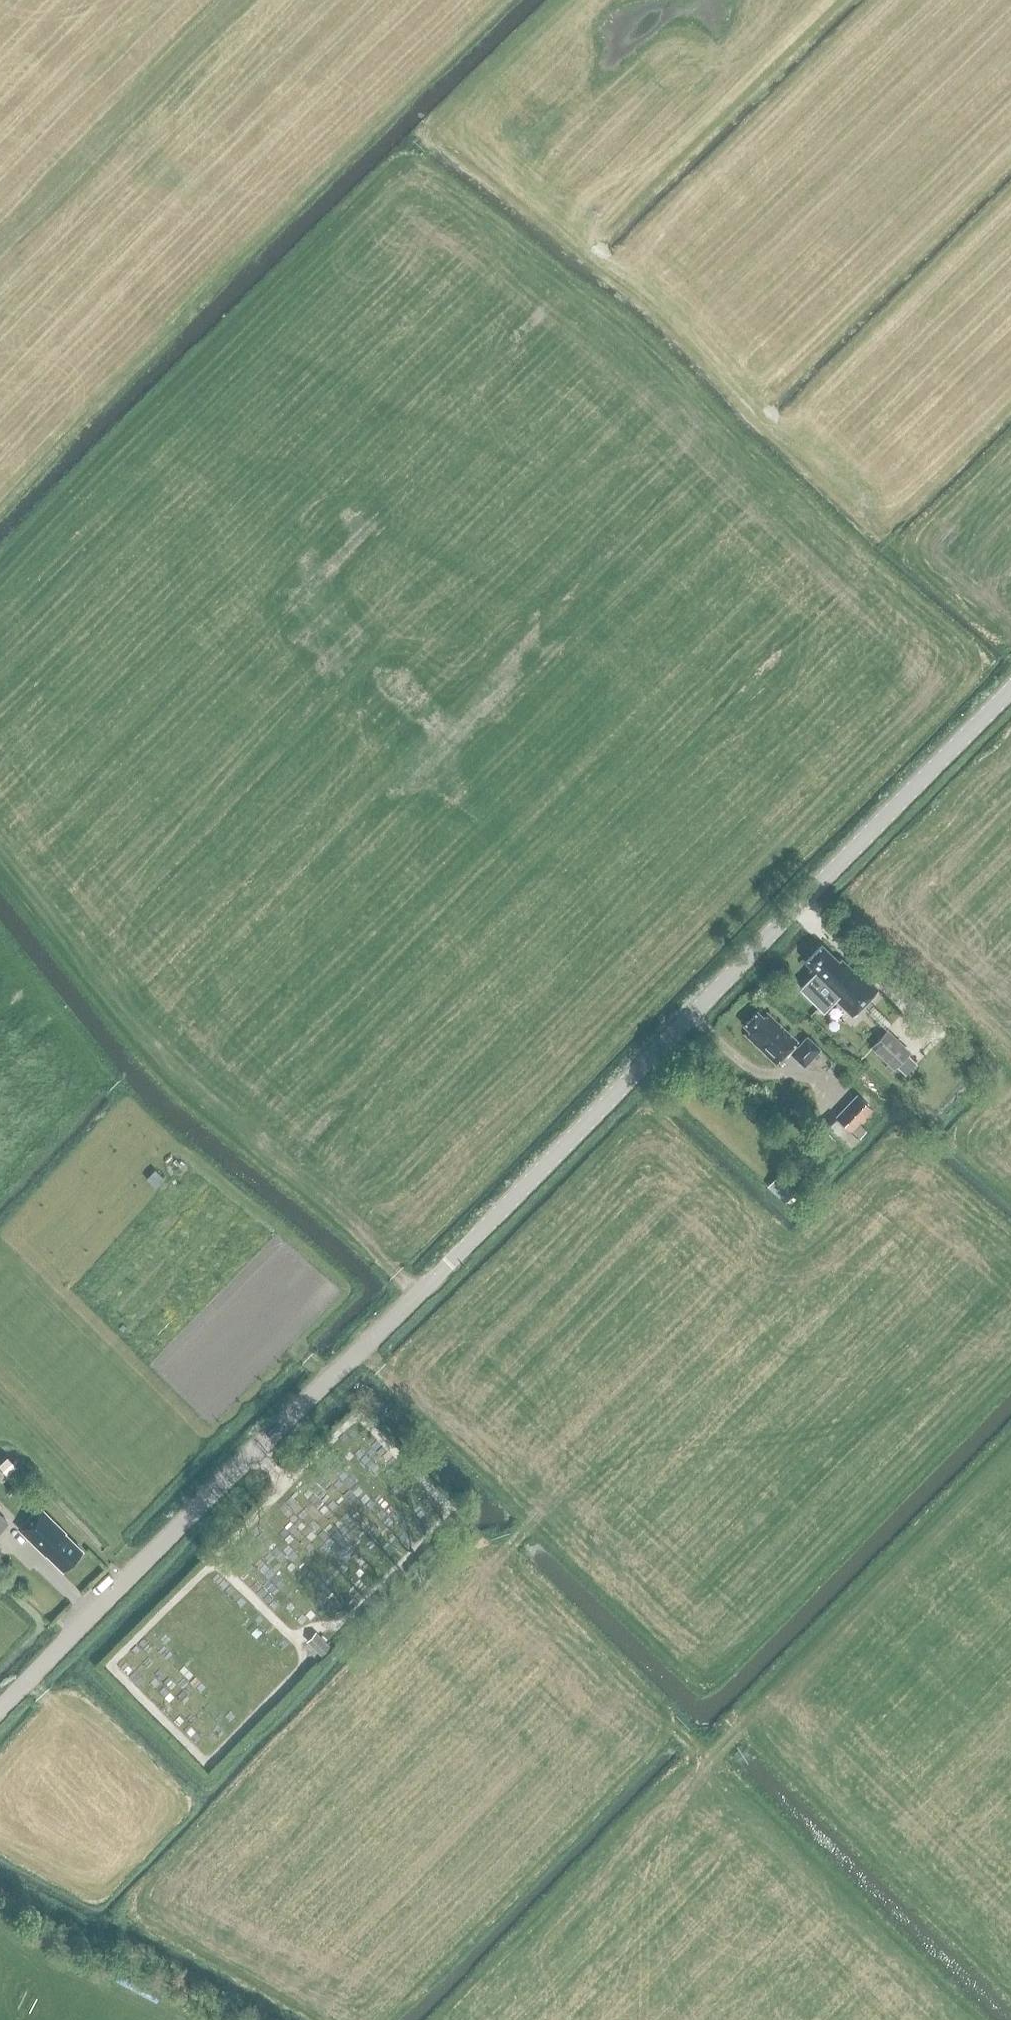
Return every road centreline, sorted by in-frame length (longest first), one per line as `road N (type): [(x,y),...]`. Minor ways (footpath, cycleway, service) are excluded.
road 1 (tertiary): [(0,1708),(1010,693)]

